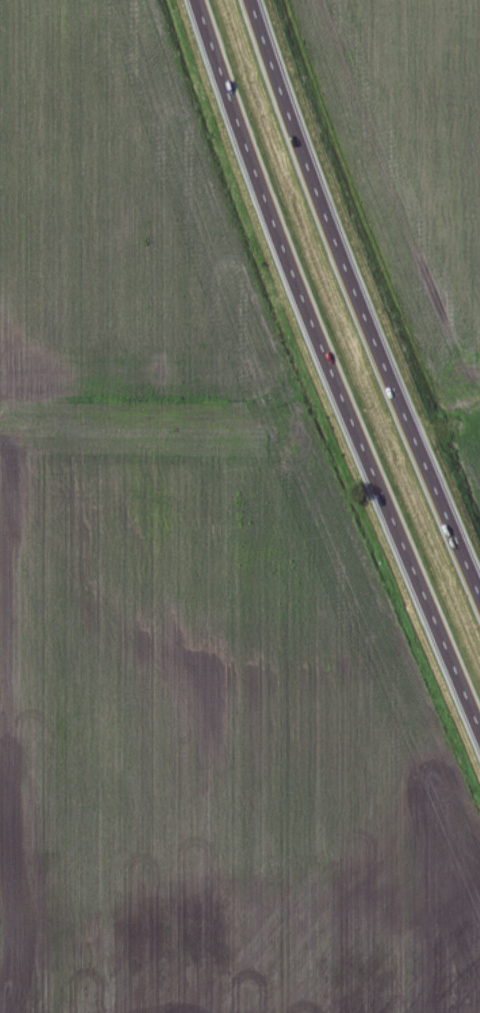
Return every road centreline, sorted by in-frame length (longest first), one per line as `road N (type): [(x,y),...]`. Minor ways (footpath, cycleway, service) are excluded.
road 1 (trunk): [(198,0),(309,310),(479,724)]
road 2 (trunk): [(479,593),(304,151),(254,0)]

